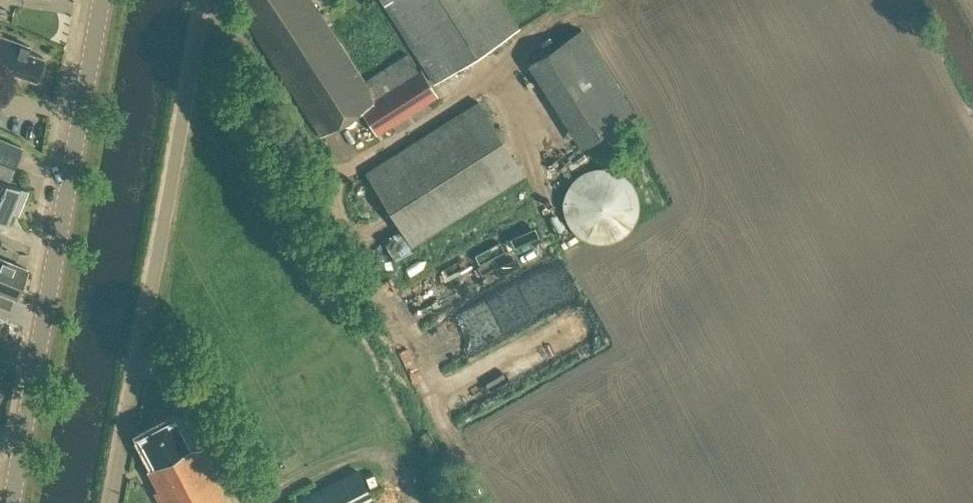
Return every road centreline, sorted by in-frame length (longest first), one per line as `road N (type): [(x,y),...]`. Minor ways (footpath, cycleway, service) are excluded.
road 1 (unclassified): [(115,502),(207,0)]
road 2 (tertiary): [(7,502),(95,0)]

